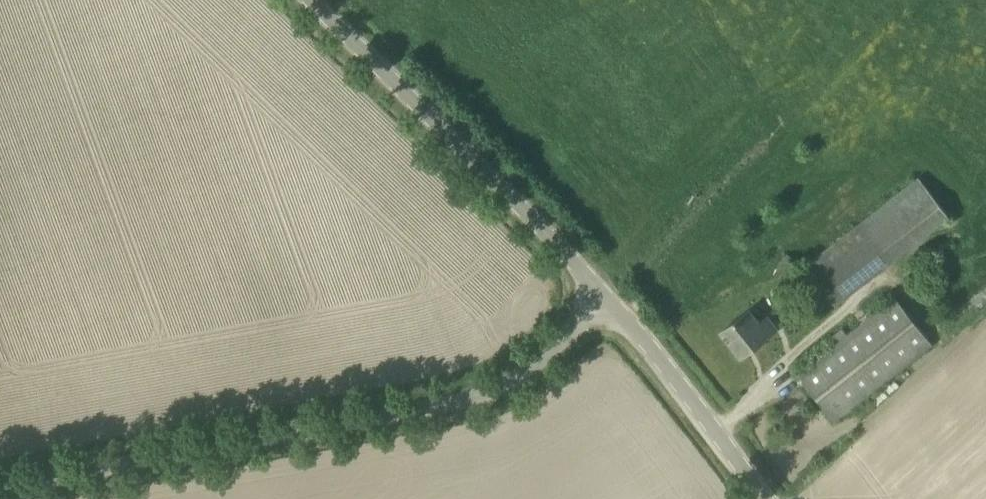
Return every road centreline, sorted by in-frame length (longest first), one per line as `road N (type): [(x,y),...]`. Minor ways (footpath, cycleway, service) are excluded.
road 1 (unclassified): [(603,297),(548,349),(489,386),(0,483)]
road 2 (unclassified): [(603,297),(546,228),(309,0)]
road 3 (unclassified): [(776,498),(704,401),(603,297)]

